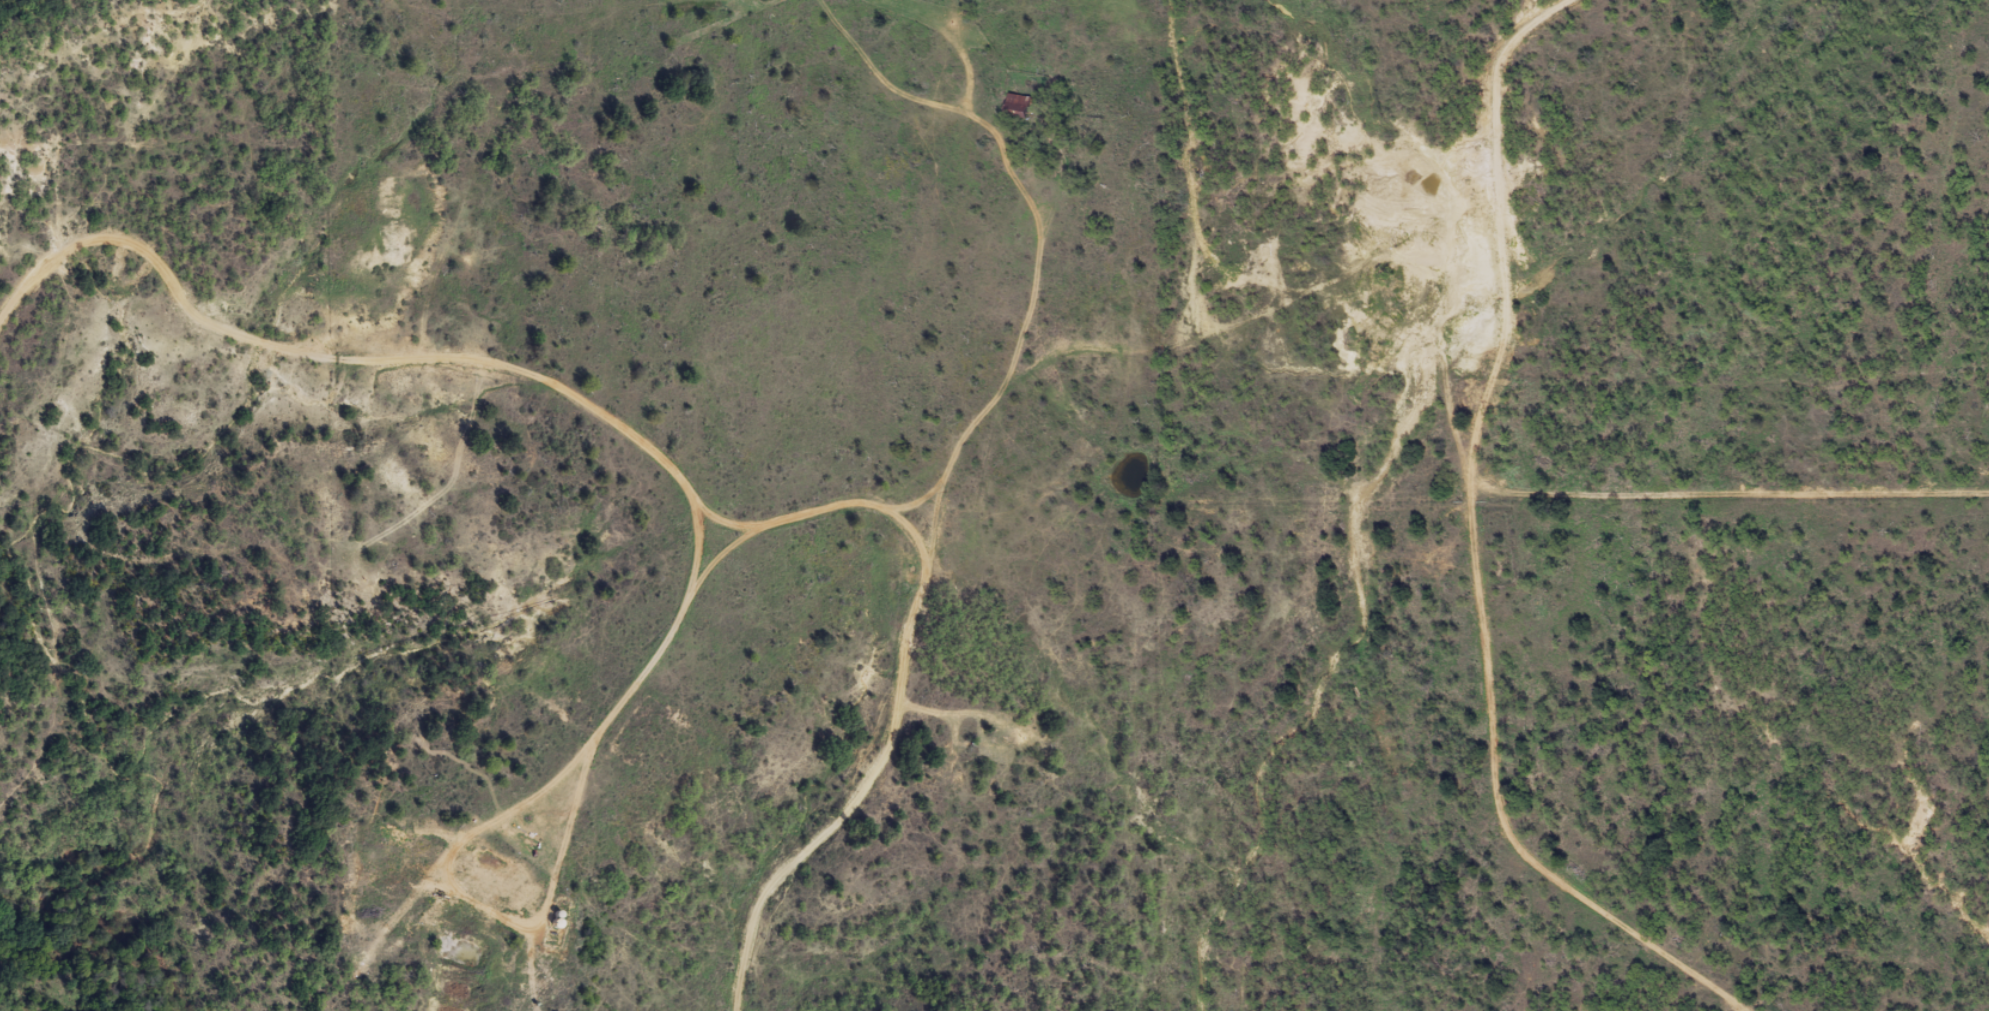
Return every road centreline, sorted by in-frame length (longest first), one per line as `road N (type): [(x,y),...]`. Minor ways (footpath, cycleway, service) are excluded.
road 1 (residential): [(1988,389),(1282,393),(1201,378),(1095,383),(993,434),(958,480),(867,526),(710,526),(563,404),(274,378),(132,287),(31,302),(0,344)]
road 2 (residential): [(745,1010),(746,994),(872,811),(892,744),(892,592),(867,526)]
road 3 (residential): [(532,908),(550,800),(649,651),(699,517)]
road 4 (residential): [(1839,739),(1769,764),(1723,821),(1703,978),(1686,1010)]
road 5 (residential): [(1386,1010),(1364,821)]
road 6 (residential): [(958,480),(892,643)]

